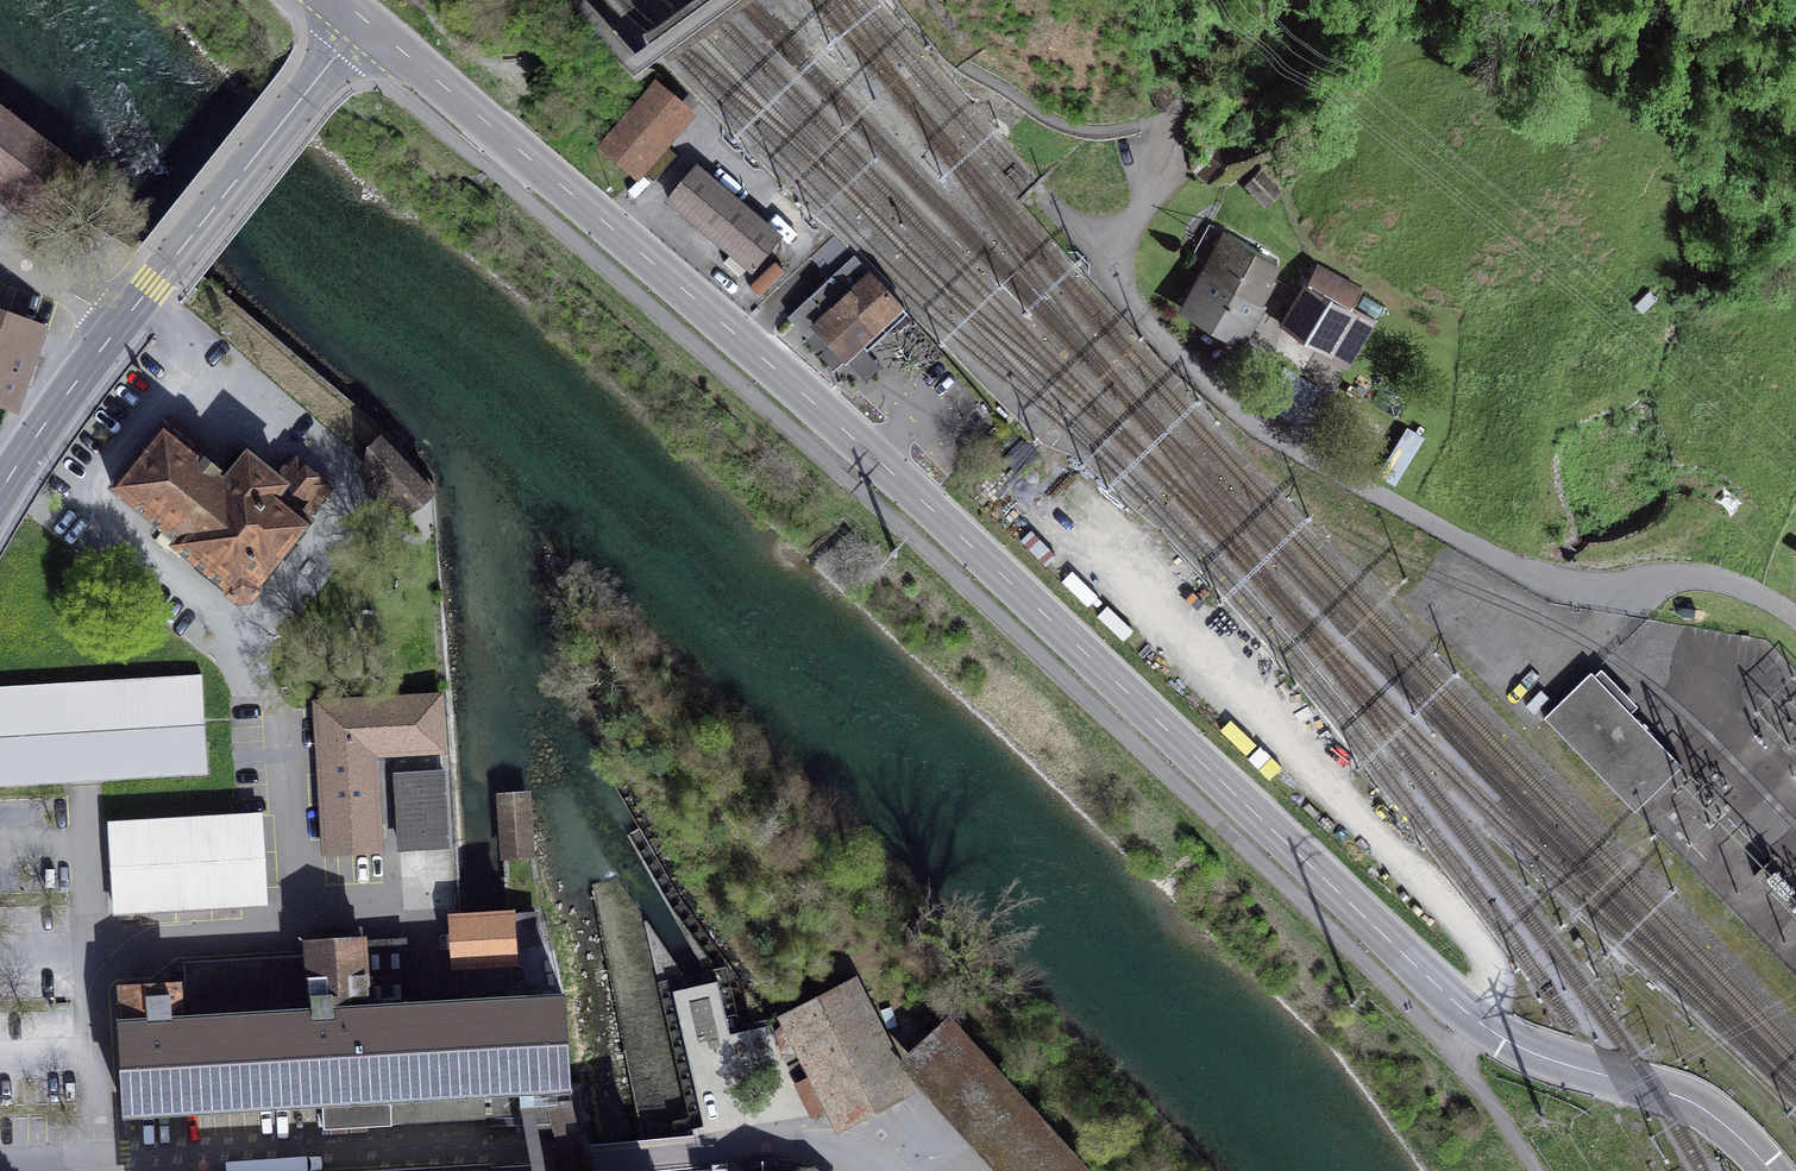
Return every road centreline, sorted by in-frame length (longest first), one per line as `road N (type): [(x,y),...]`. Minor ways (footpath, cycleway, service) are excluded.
road 1 (secondary): [(1767,1170),(1721,1123),(1684,1099),(1535,1055),(1460,1007),(874,457),(364,20)]
road 2 (residential): [(1157,130),(1172,151),(1169,181),(1100,260),(1159,338),(1237,412),(1525,572),(1605,586),(1711,578),(1795,620)]
road 3 (residential): [(0,1165),(490,1150),(589,1160),(808,1144),(855,1151),(887,1170)]
road 4 (primary): [(119,327),(364,20)]
road 5 (primary): [(0,493),(119,327)]
road 6 (residential): [(0,251),(119,327)]

